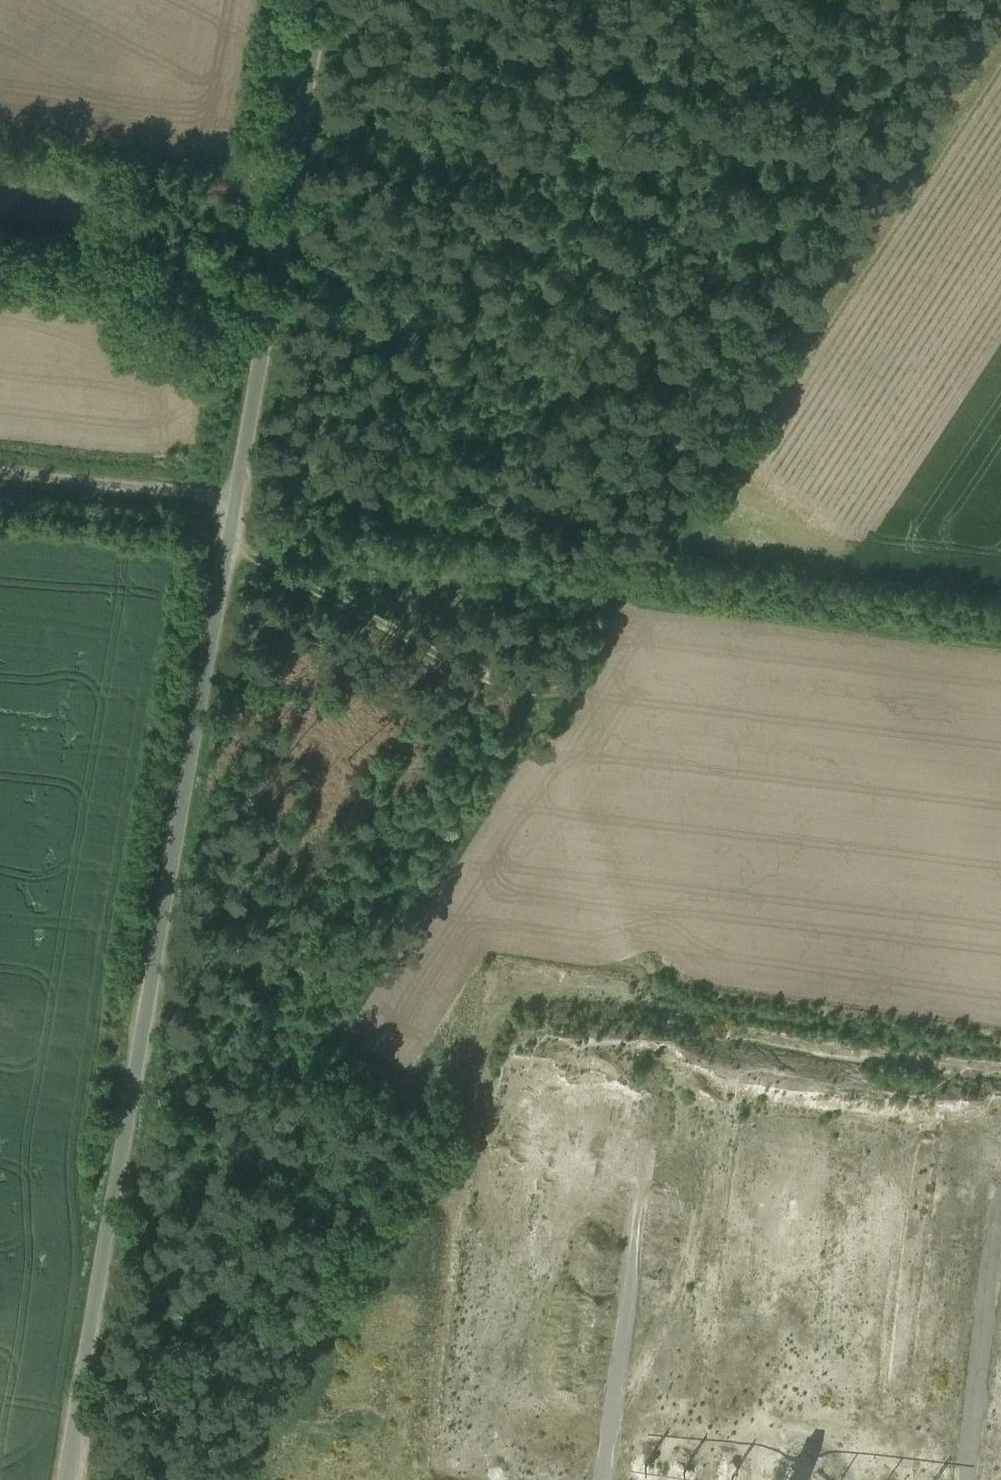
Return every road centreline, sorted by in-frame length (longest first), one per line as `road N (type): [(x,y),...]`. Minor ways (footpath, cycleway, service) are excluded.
road 1 (unclassified): [(67,1479),(319,0)]

